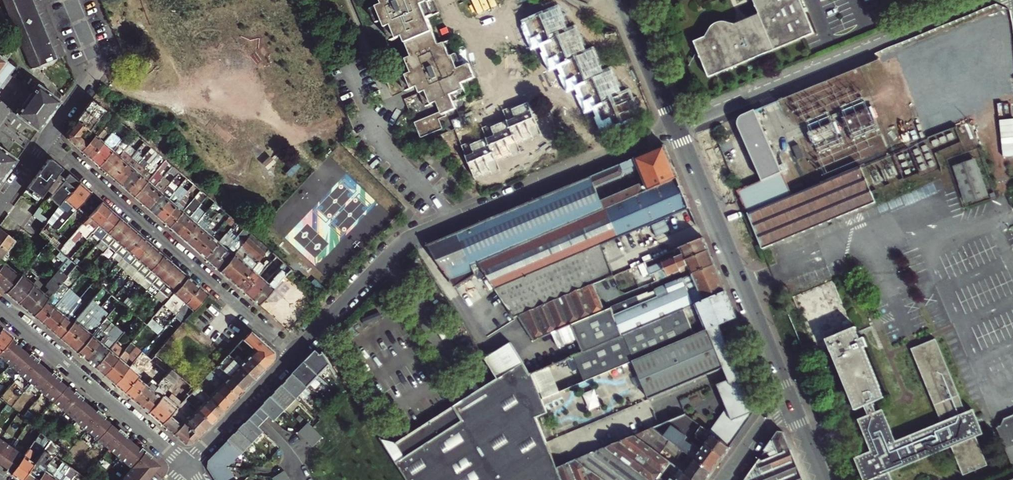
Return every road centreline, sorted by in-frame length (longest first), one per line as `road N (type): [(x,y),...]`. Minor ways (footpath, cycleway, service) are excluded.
road 1 (residential): [(48,137),(295,352)]
road 2 (residential): [(790,403),(675,128)]
road 3 (residential): [(0,307),(188,463)]
road 4 (residential): [(450,221),(675,128)]
road 5 (residential): [(765,90),(980,0)]
road 6 (residential): [(295,352),(393,253),(450,221)]
road 7 (residential): [(450,221),(379,140),(348,67)]
road 8 (residential): [(71,0),(95,67),(48,137)]
road 9 (residential): [(188,463),(295,352)]
road 10 (residential): [(675,128),(627,11)]

